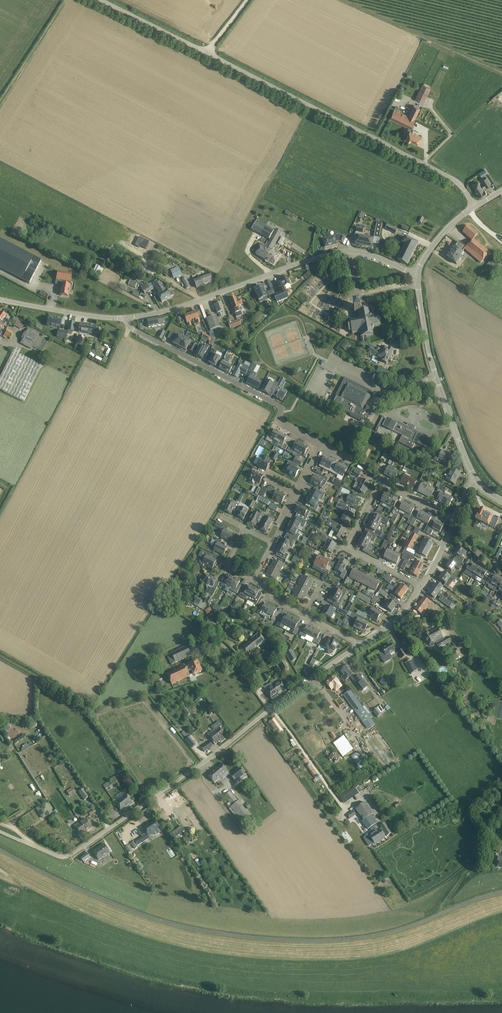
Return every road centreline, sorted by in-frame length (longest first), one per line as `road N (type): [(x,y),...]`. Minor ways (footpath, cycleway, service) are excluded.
road 1 (residential): [(0,831),(70,855),(358,645)]
road 2 (unclassified): [(475,206),(445,175),(103,0)]
road 3 (unclassified): [(127,318),(344,251),(417,274)]
road 4 (residential): [(322,444),(281,423),(275,403),(130,328),(127,318)]
road 5 (residential): [(422,587),(354,552),(351,539),(383,484),(455,519)]
road 6 (tertiary): [(476,481),(433,369),(417,274)]
road 7 (unclassified): [(0,299),(127,318)]

